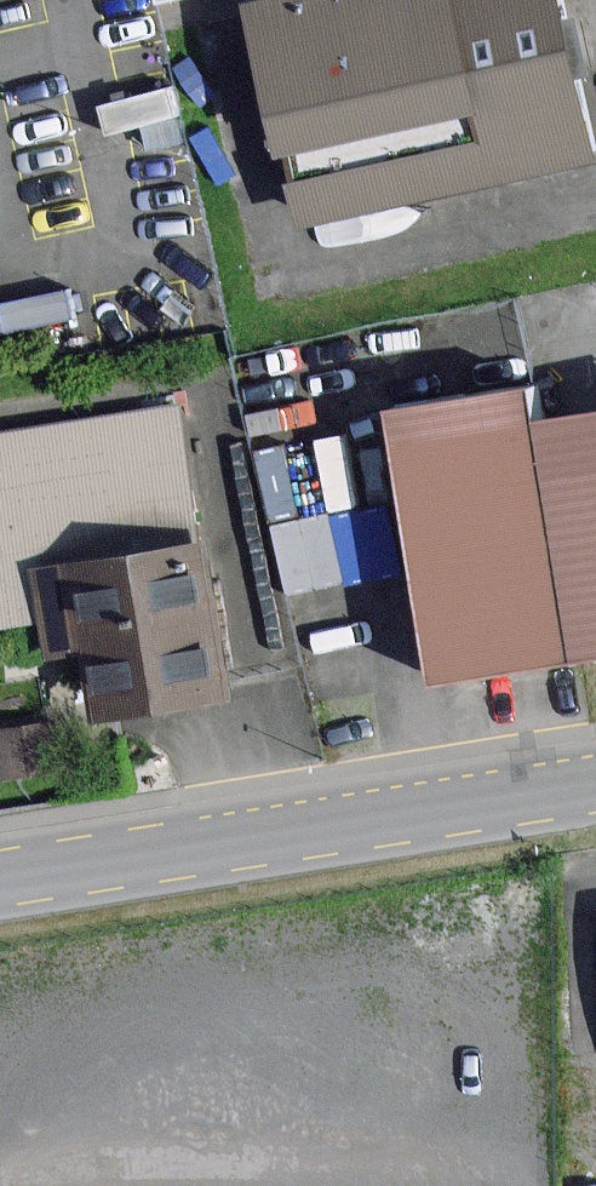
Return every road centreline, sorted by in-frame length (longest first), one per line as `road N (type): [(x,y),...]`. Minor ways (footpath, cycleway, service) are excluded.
road 1 (unclassified): [(595,783),(0,877)]

